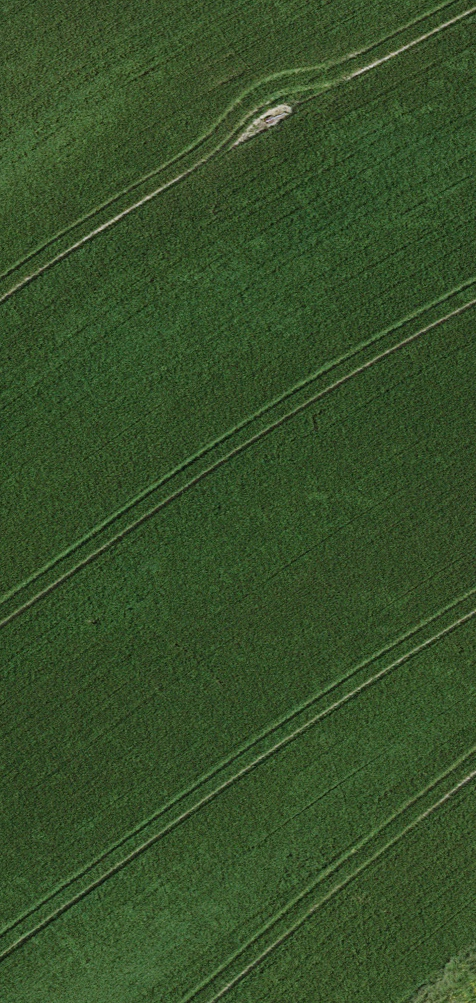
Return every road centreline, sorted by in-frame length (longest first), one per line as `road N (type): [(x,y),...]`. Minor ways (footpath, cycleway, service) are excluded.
road 1 (track): [(475,602),(164,142)]
road 2 (track): [(0,511),(183,786),(0,913)]
road 3 (track): [(68,0),(164,142),(0,268)]

